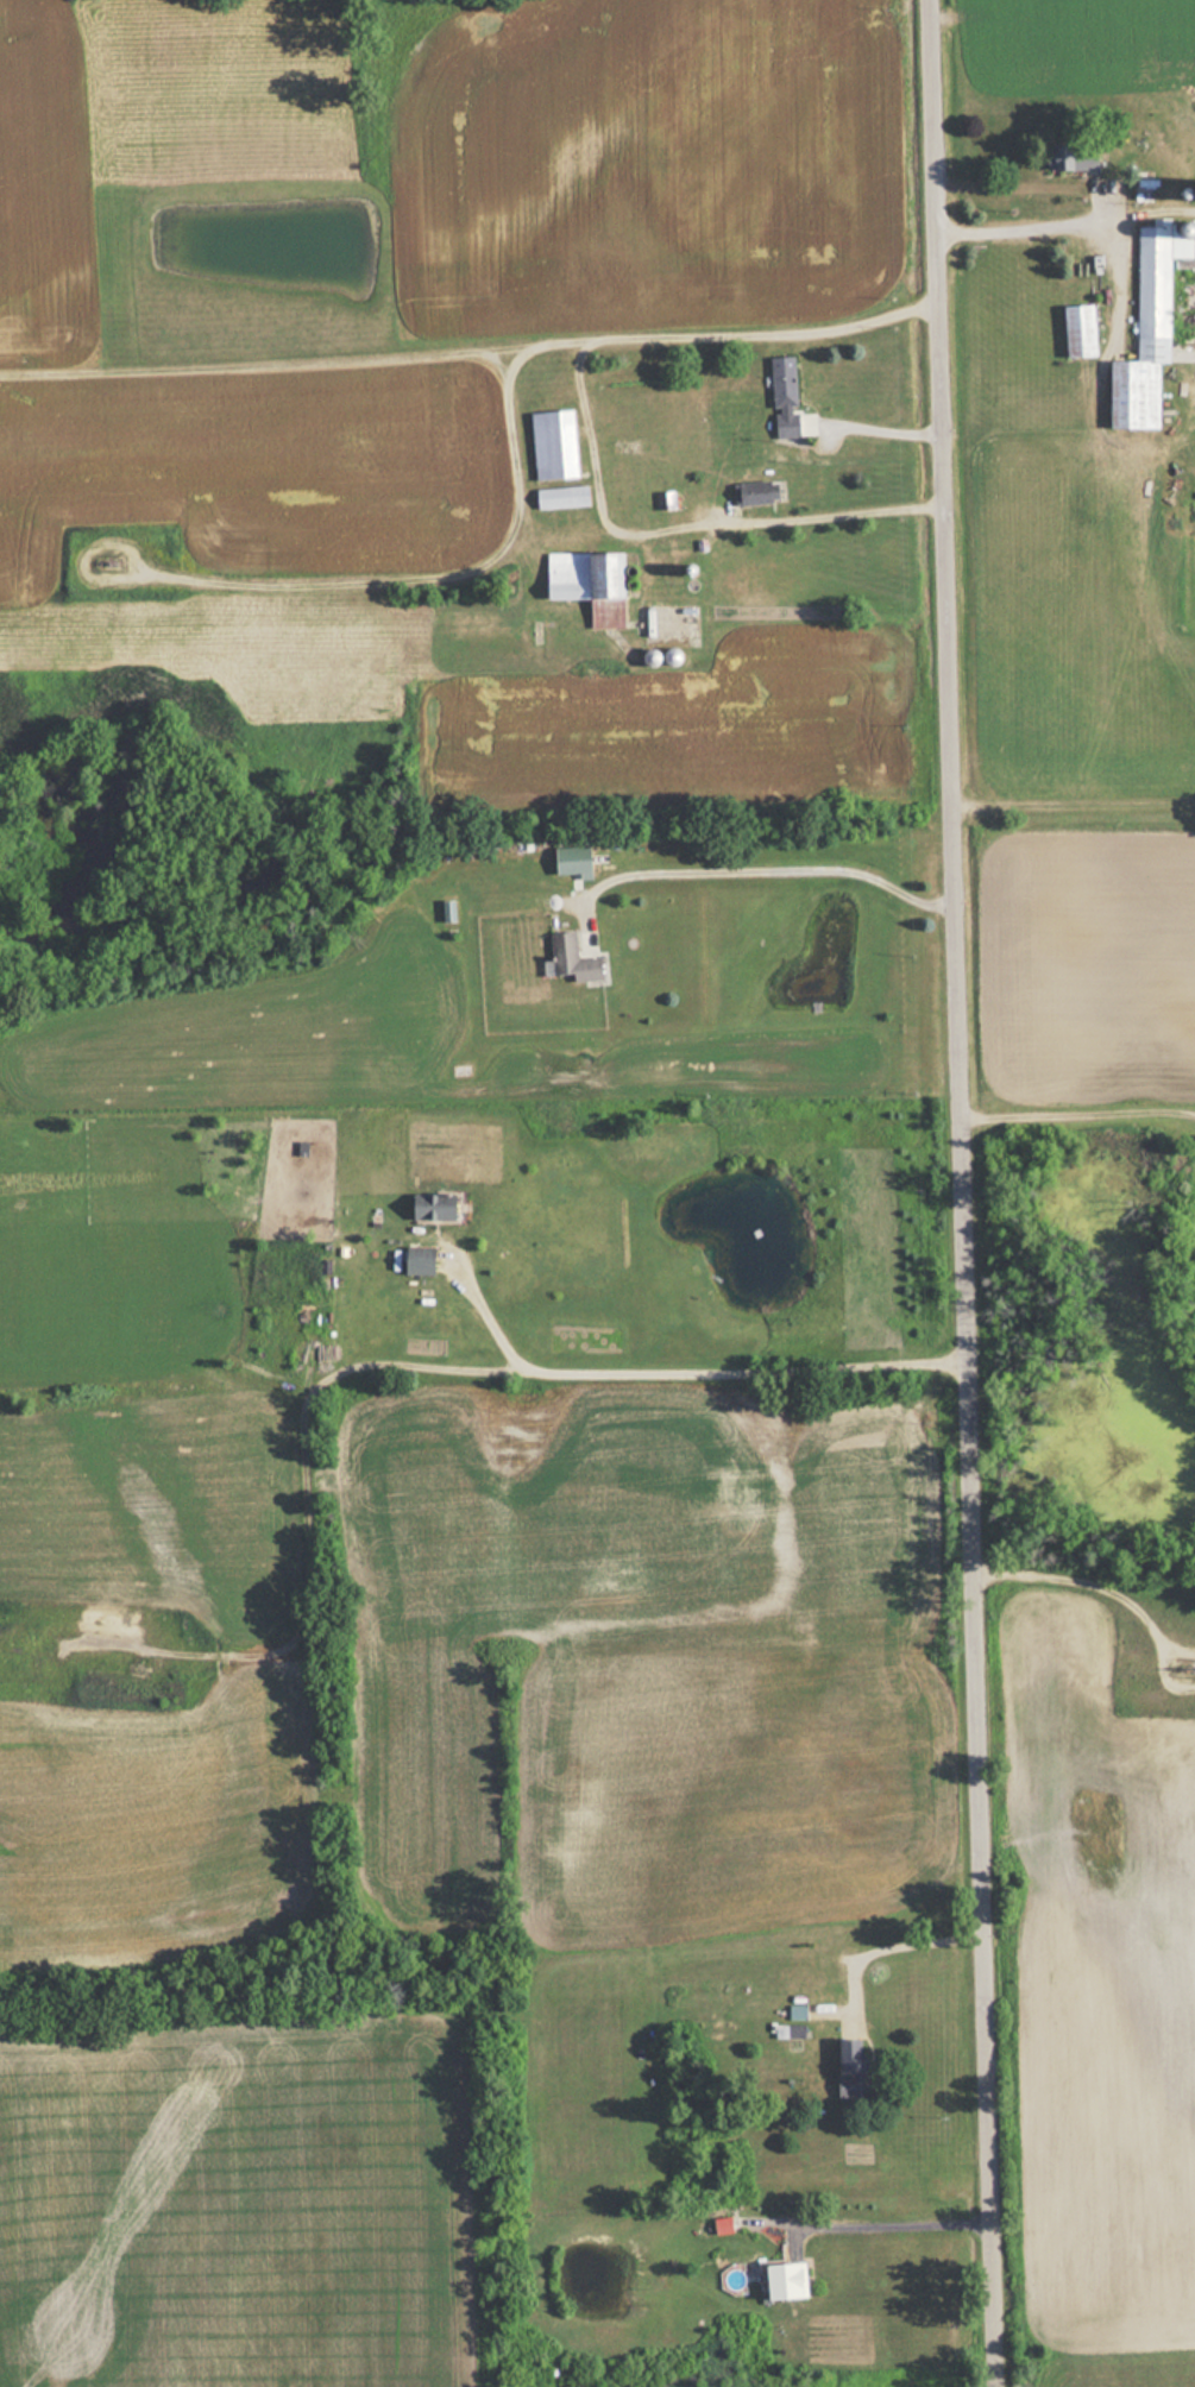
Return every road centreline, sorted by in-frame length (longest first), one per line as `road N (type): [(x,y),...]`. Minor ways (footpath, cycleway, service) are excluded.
road 1 (residential): [(1003,2386),(933,0)]

